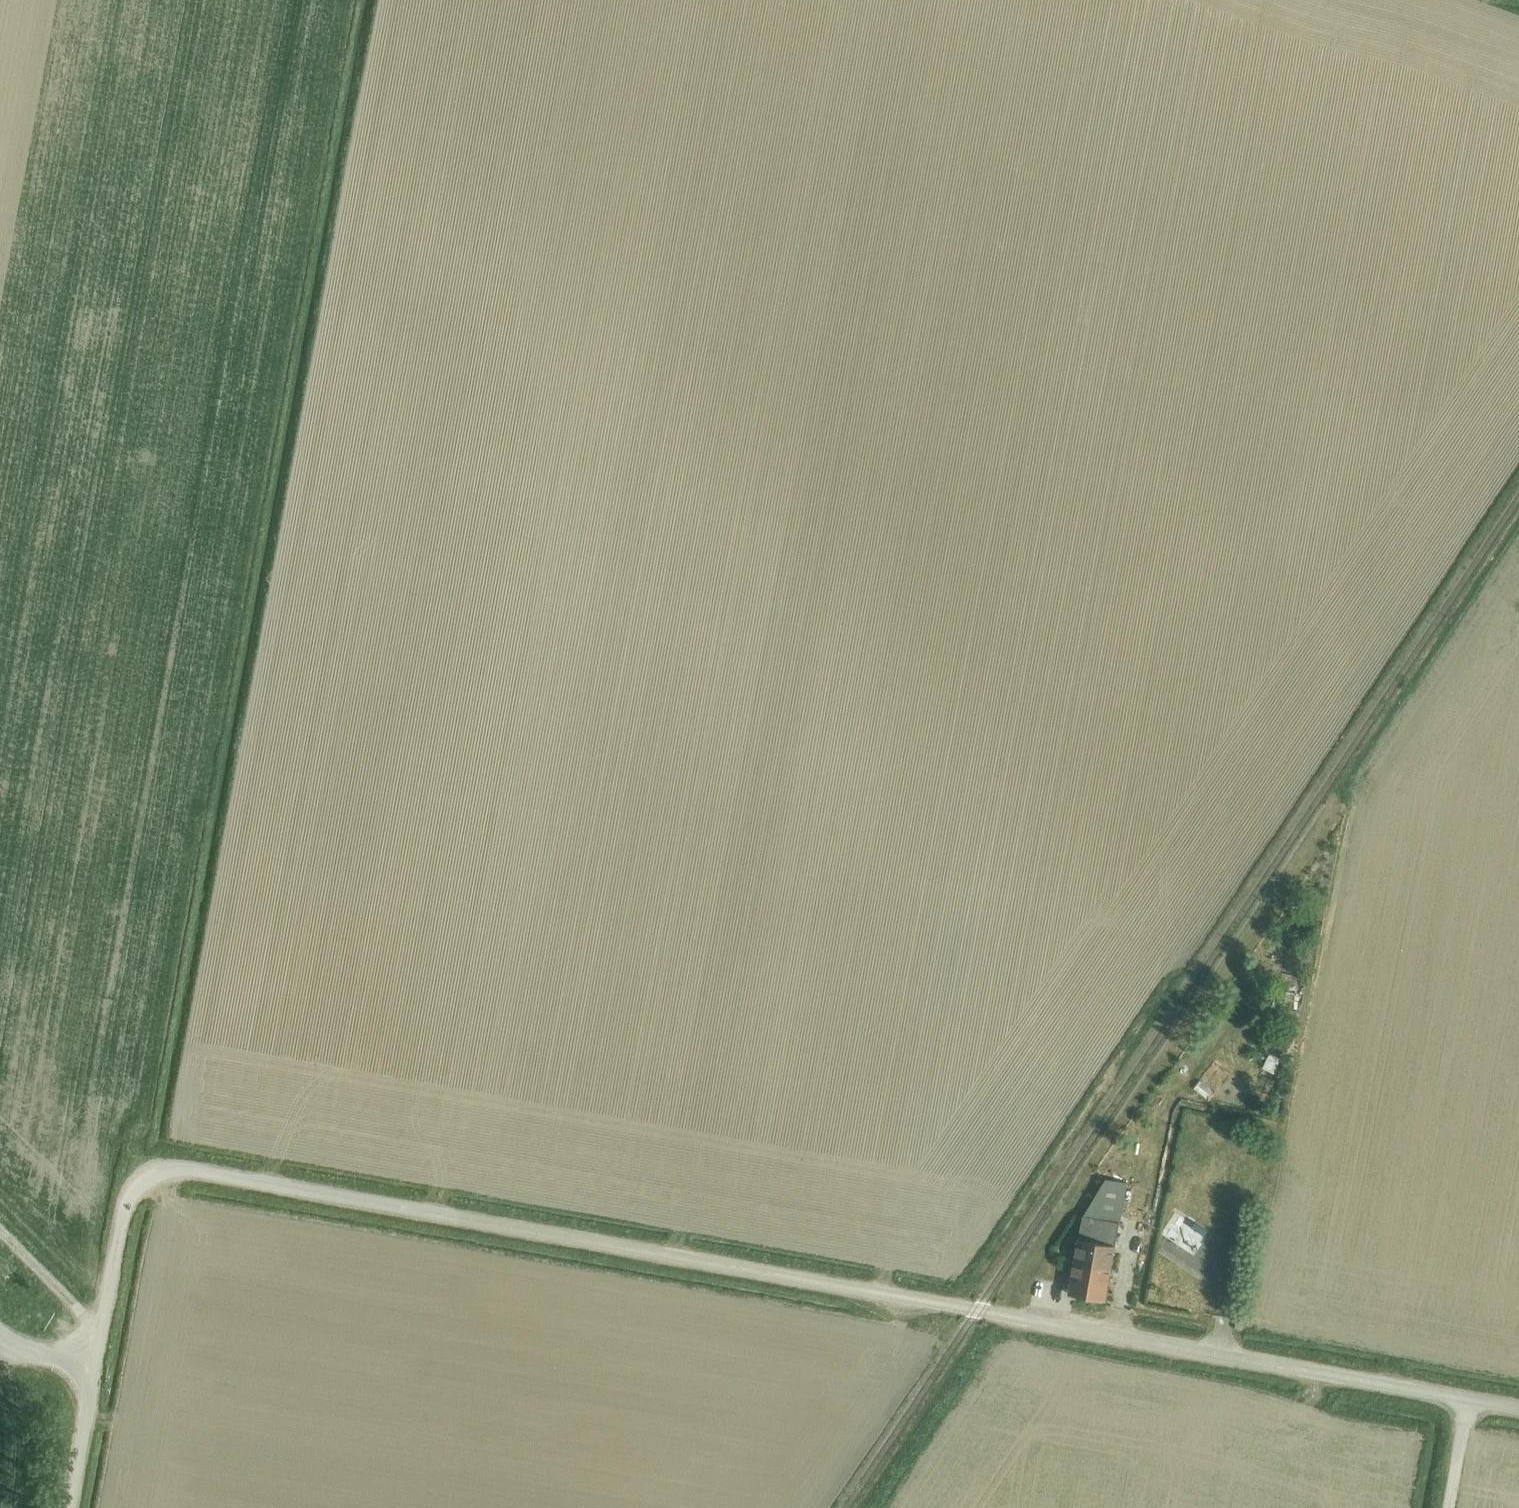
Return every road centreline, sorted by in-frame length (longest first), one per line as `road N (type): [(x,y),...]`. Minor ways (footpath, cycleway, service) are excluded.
road 1 (unclassified): [(96,1369),(125,1208),(144,1178),(179,1167),(1466,1401)]
road 2 (track): [(5,1507),(12,1426),(0,1358)]
road 3 (track): [(105,1319),(78,1305),(0,1227)]
road 4 (unclassified): [(71,1507),(96,1369)]

